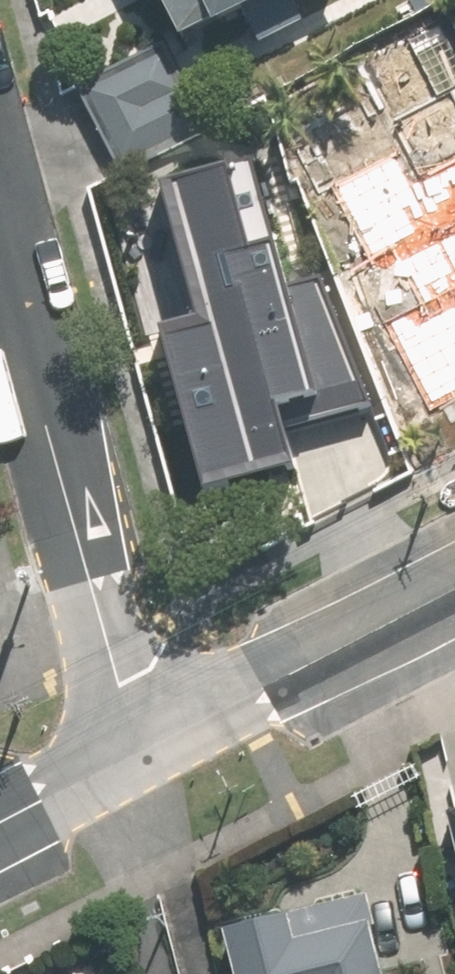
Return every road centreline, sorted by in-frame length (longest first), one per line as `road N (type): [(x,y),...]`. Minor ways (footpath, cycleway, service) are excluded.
road 1 (residential): [(142,755),(0,238)]
road 2 (residential): [(142,755),(454,591)]
road 3 (residential): [(0,826),(142,755)]

